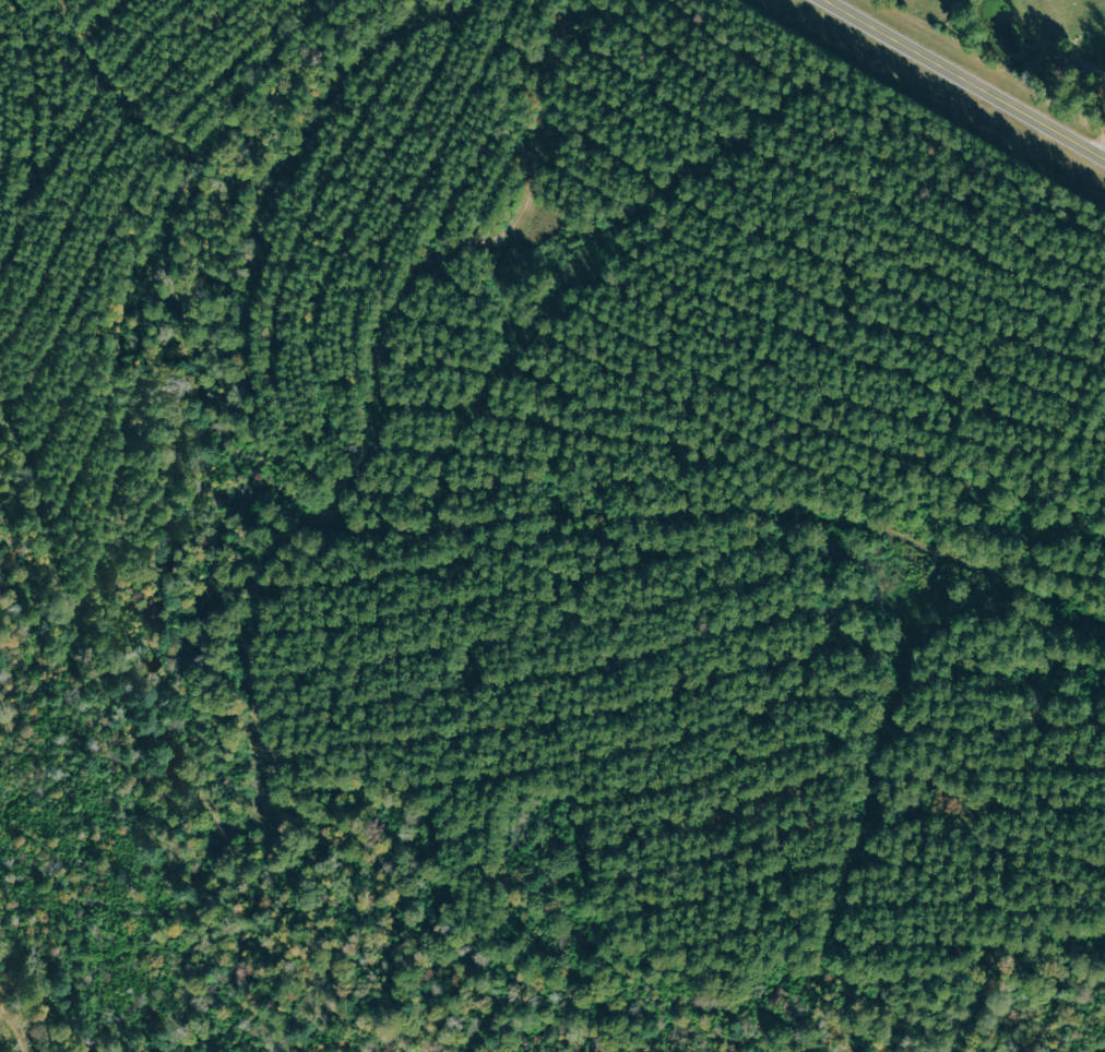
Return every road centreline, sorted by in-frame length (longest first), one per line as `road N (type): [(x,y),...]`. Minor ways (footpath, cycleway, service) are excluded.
road 1 (tertiary): [(816,0),(1104,164)]

